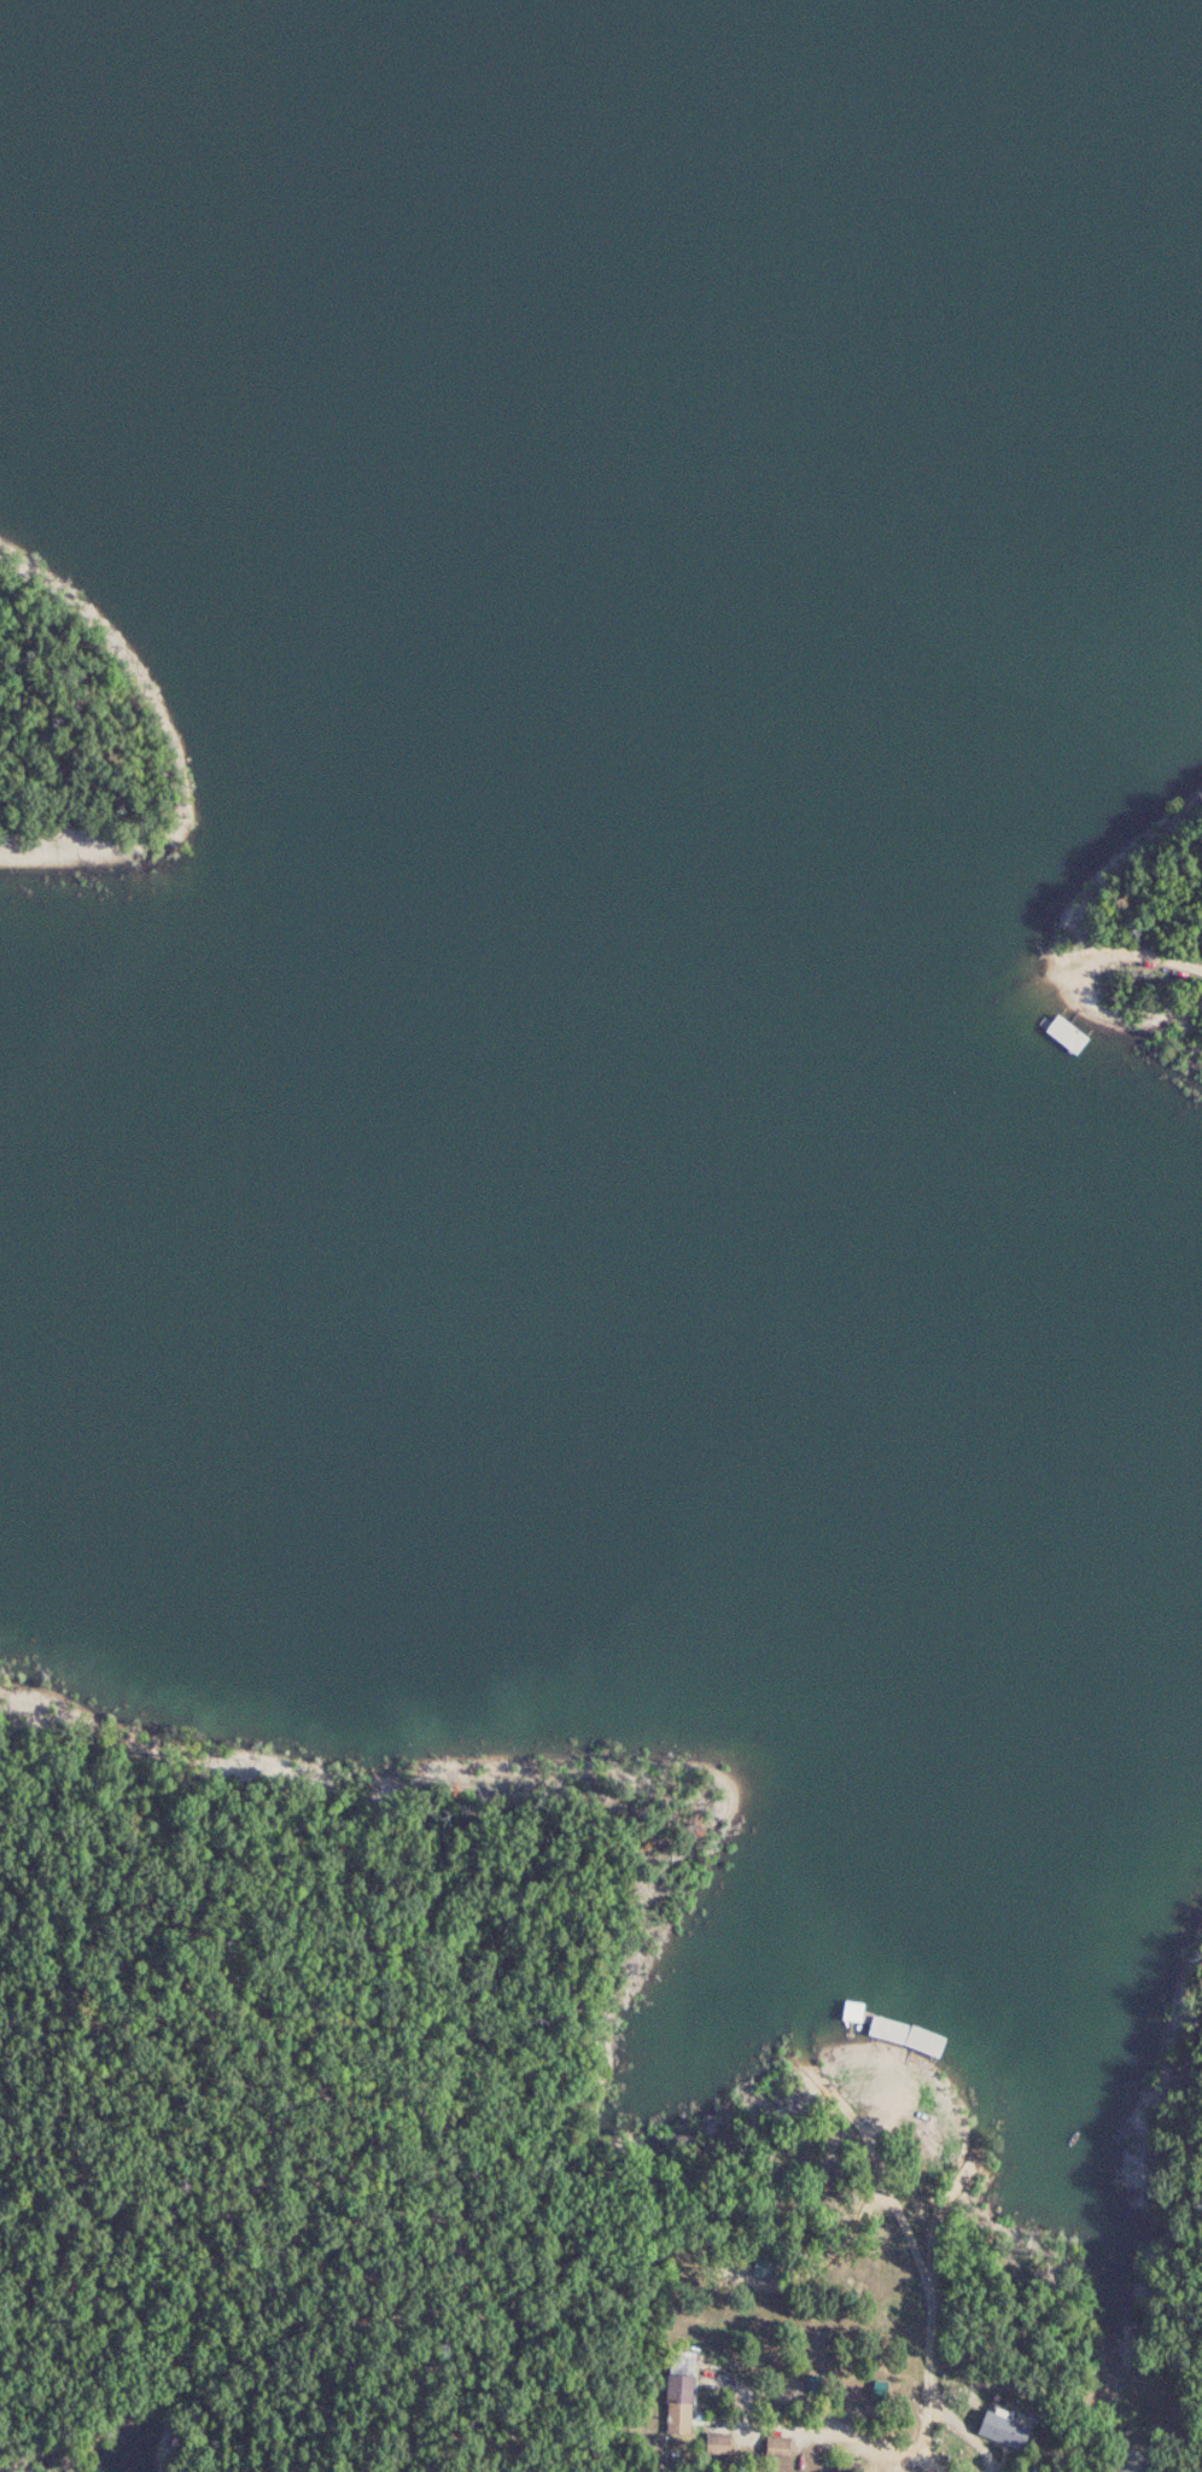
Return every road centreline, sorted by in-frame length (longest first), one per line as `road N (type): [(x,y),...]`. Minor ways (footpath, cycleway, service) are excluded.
road 1 (residential): [(943,2471),(927,2464),(923,2448),(930,2309),(881,2177),(882,2138)]

